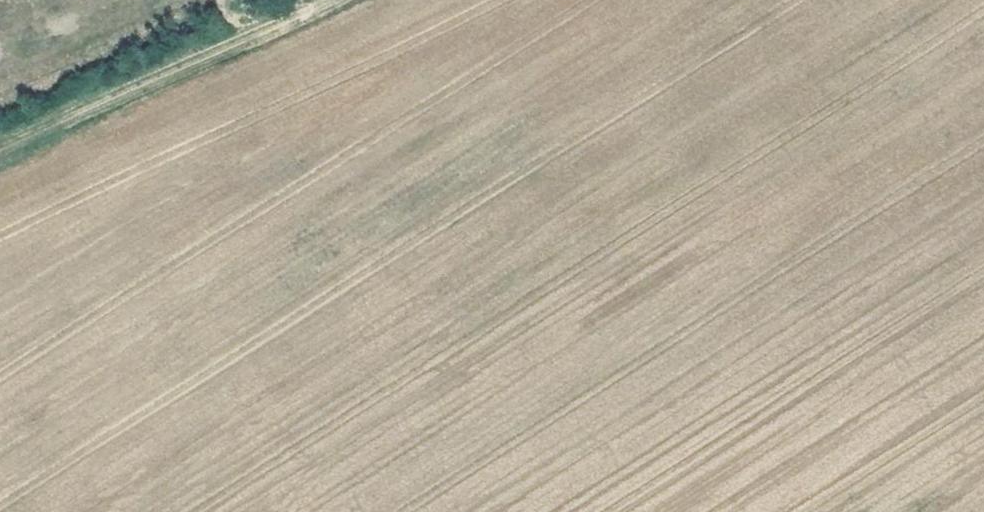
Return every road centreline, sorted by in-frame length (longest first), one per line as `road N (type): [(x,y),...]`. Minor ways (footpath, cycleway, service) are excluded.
road 1 (track): [(0,148),(331,0)]

